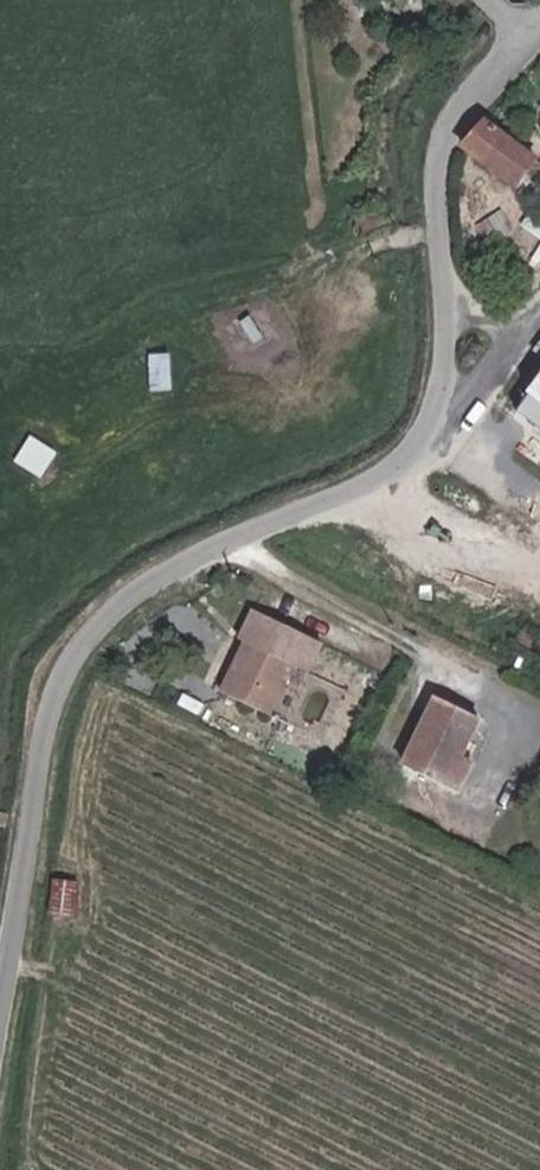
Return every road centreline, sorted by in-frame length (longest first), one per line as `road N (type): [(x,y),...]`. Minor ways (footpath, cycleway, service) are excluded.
road 1 (unclassified): [(532,38),(473,96),(441,152),(445,353),(420,441),(375,482),(164,573),(97,626),(74,659),(49,724),(0,1010)]

